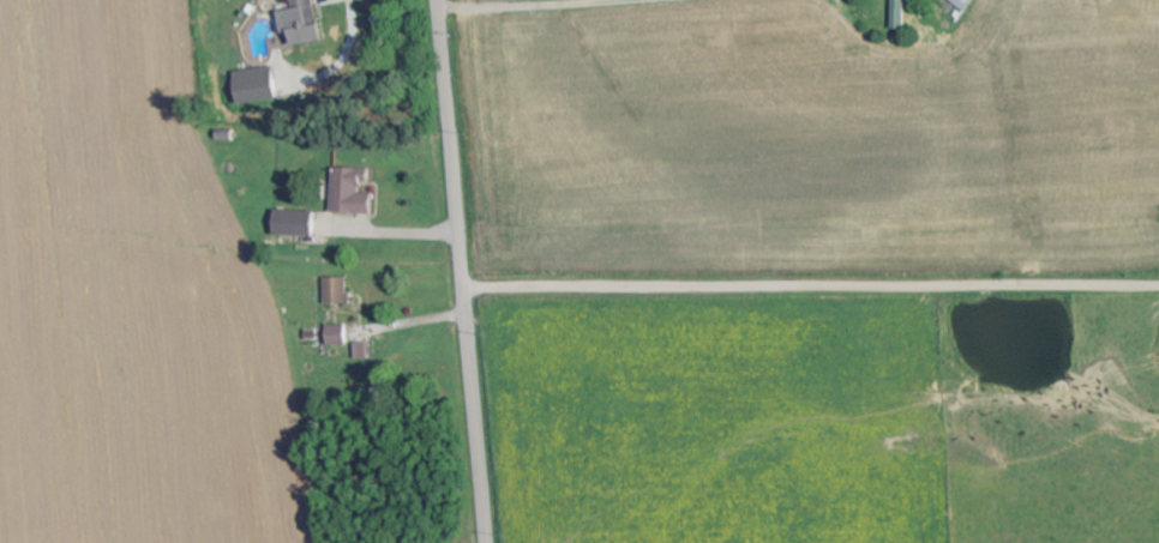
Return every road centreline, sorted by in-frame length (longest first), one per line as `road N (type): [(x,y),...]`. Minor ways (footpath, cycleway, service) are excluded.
road 1 (residential): [(460,228),(1158,249)]
road 2 (tertiary): [(438,0),(487,542)]
road 3 (residential): [(1083,247),(1095,542)]

